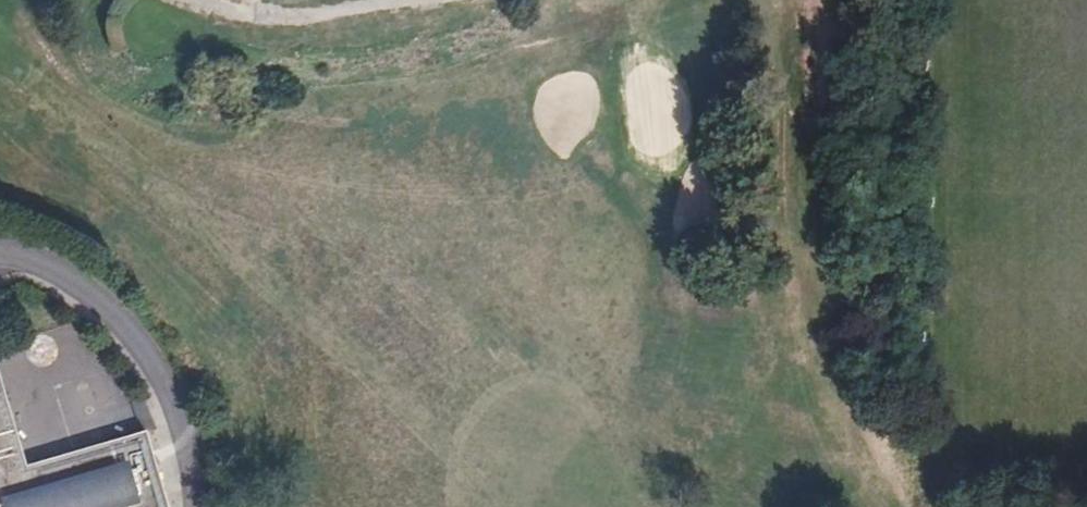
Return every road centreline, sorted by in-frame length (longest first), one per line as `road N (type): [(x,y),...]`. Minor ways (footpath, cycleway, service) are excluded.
road 1 (track): [(189,0),(270,18),(409,0)]

